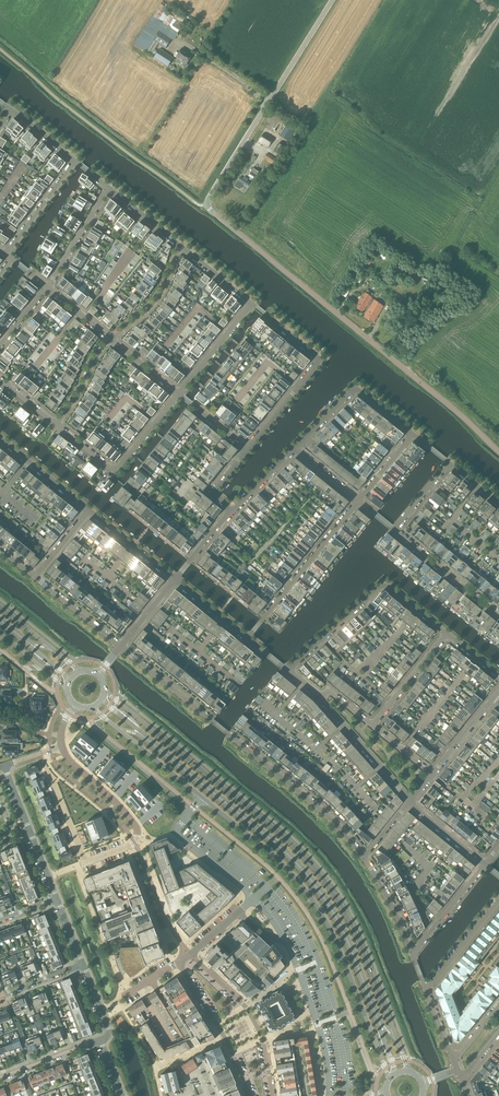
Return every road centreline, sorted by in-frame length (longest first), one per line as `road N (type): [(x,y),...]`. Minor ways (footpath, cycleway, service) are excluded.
road 1 (secondary): [(409,1071),(350,921),(314,867),(105,691)]
road 2 (unclassified): [(498,452),(206,205)]
road 3 (secondary): [(202,797),(286,867),(318,908),(389,1079)]
road 4 (residential): [(366,856),(309,798),(119,650)]
road 5 (residential): [(48,769),(85,863),(135,842),(136,826),(62,746)]
road 6 (unclassified): [(332,0),(206,205)]
road 7 (residential): [(288,670),(384,585),(446,635)]
road 8 (residential): [(358,500),(247,638)]
road 9 (unclassified): [(273,1095),(263,1040),(248,1010),(191,954)]
road 10 (unclassified): [(179,962),(250,1095)]
road 11 (secondary): [(93,707),(202,797)]
road 12 (residential): [(411,803),(319,701)]
road 13 (residential): [(394,530),(498,615)]
road 14 (residential): [(111,339),(157,300),(180,245)]

